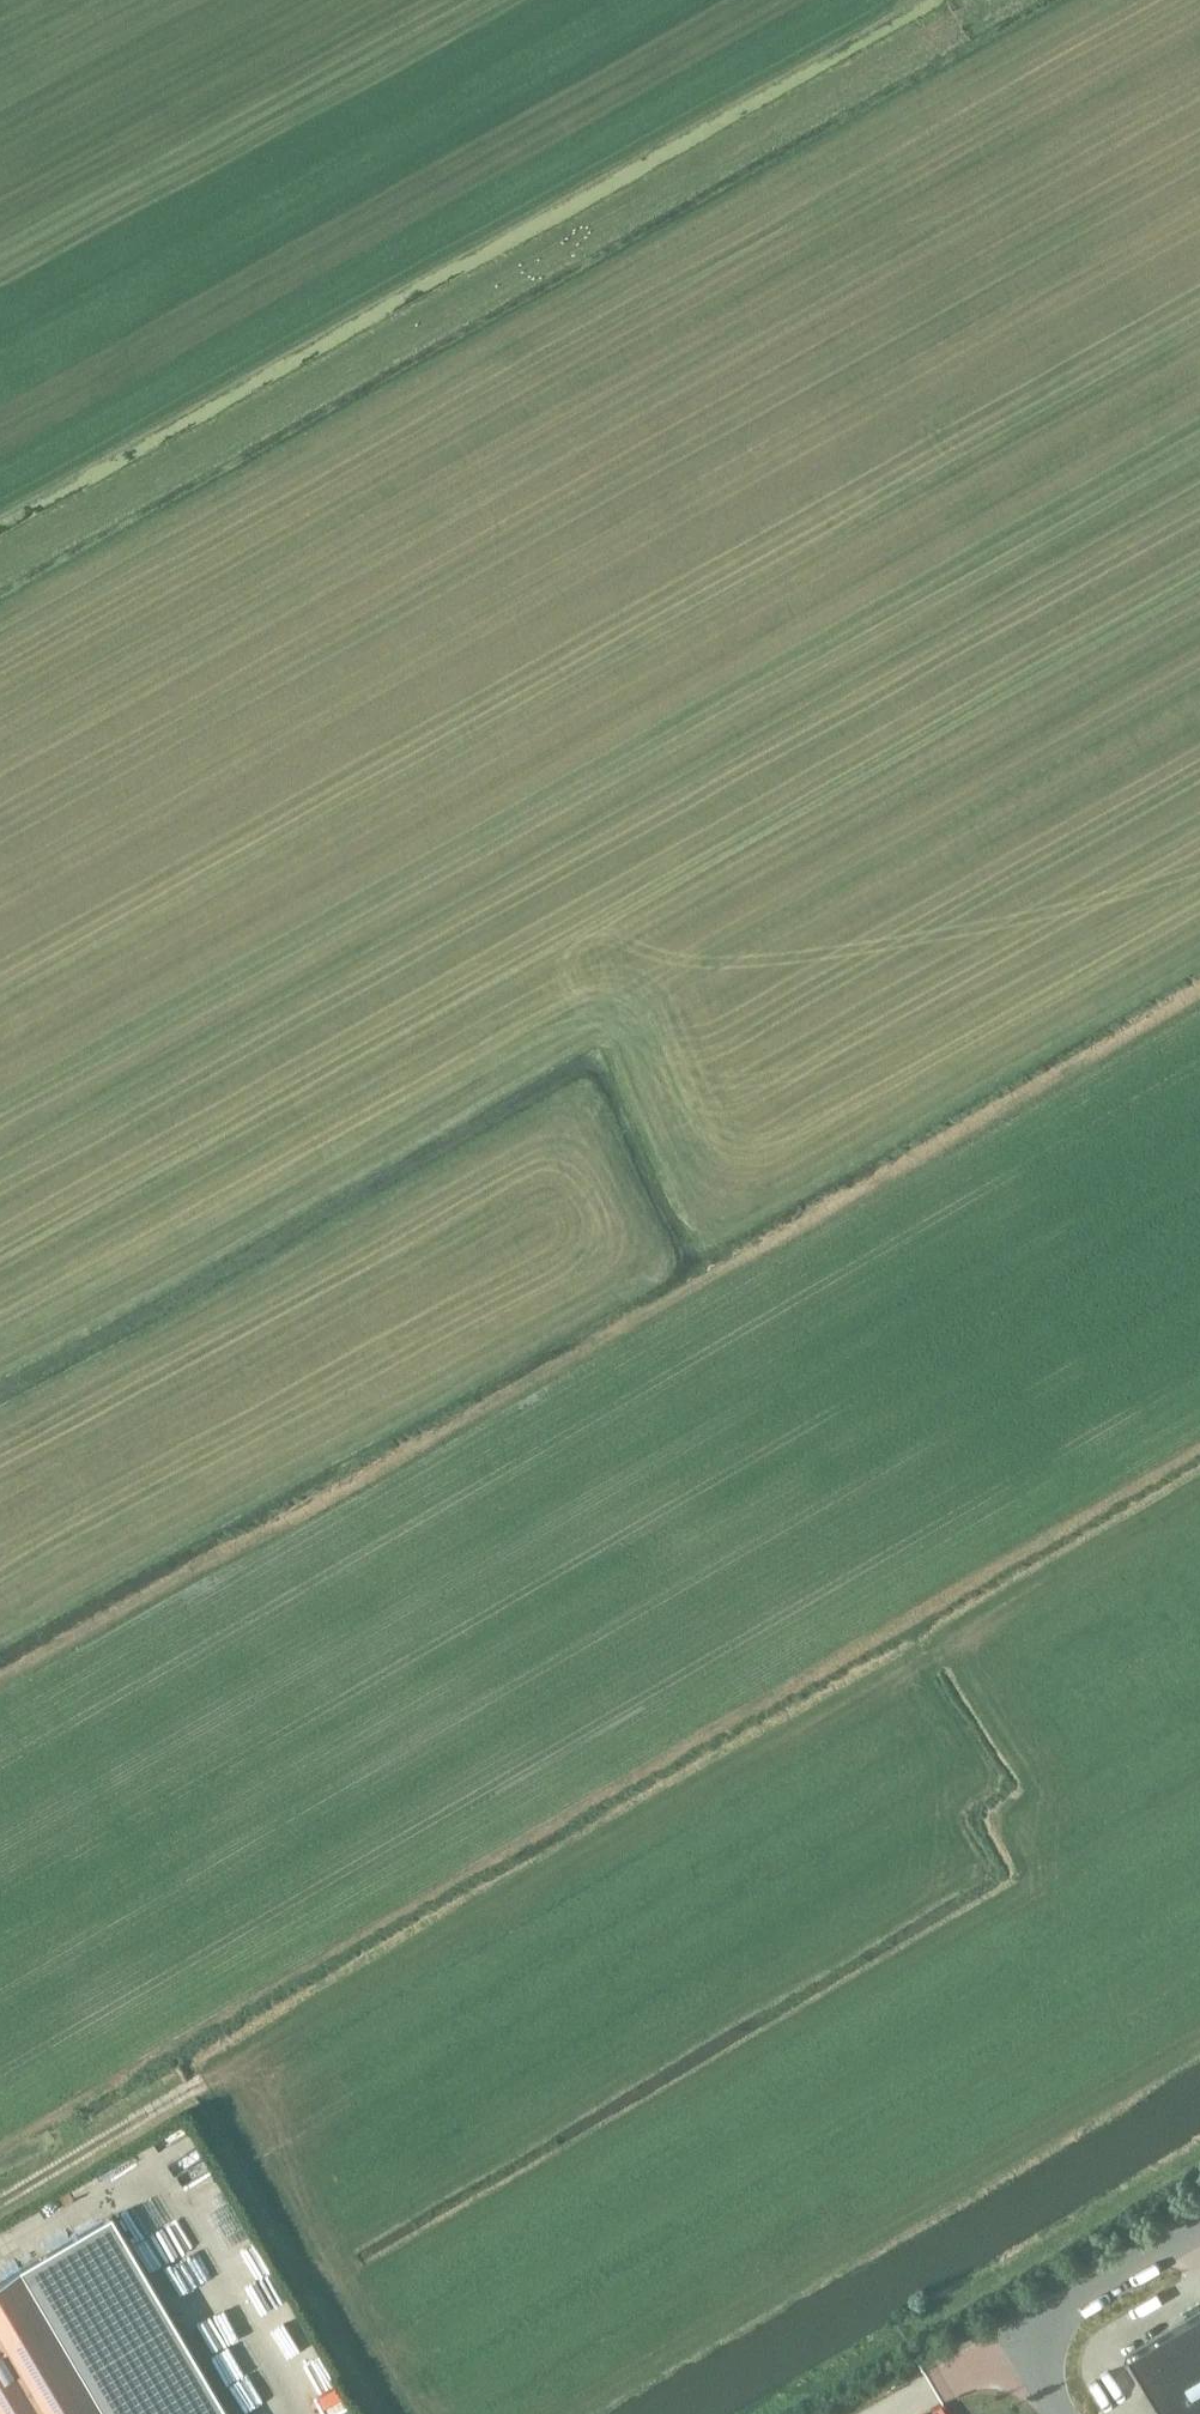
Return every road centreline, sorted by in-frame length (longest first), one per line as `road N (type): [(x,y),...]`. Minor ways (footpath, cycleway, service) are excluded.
road 1 (unclassified): [(1199,2229),(1066,2310),(1048,2328),(1042,2371),(1064,2413)]

